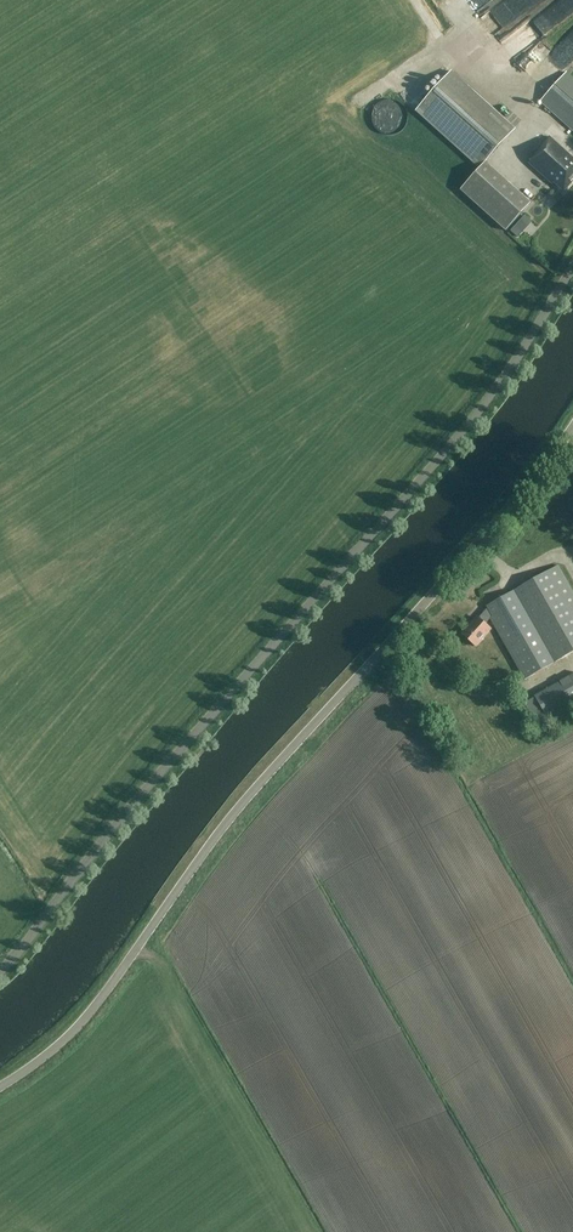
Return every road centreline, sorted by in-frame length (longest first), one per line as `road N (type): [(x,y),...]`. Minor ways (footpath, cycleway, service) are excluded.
road 1 (unclassified): [(0,968),(111,830),(471,429),(531,350),(572,276)]
road 2 (unclassified): [(0,1085),(69,1035),(245,793),(522,494),(572,424)]

